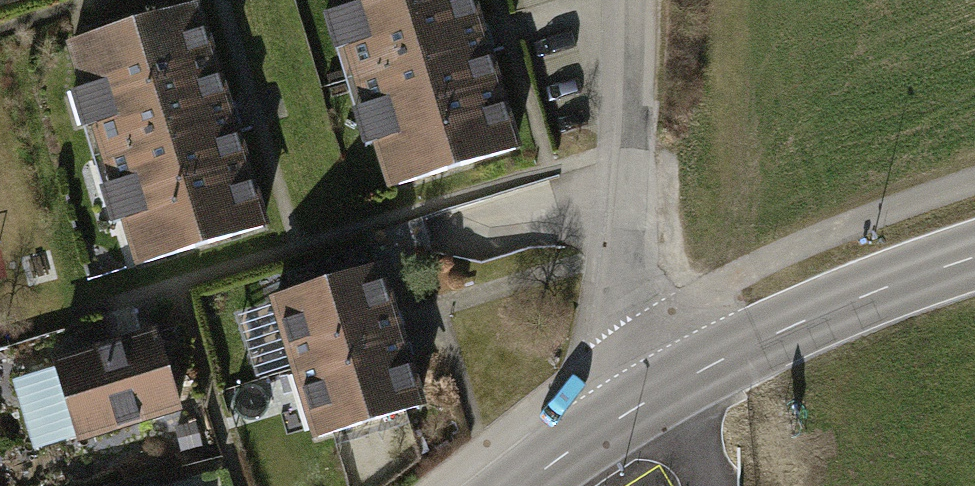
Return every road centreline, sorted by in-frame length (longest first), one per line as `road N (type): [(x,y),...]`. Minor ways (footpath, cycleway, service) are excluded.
road 1 (residential): [(643,402),(630,350),(636,0)]
road 2 (primary): [(974,258),(891,287),(643,402)]
road 3 (primary): [(643,402),(524,485)]

